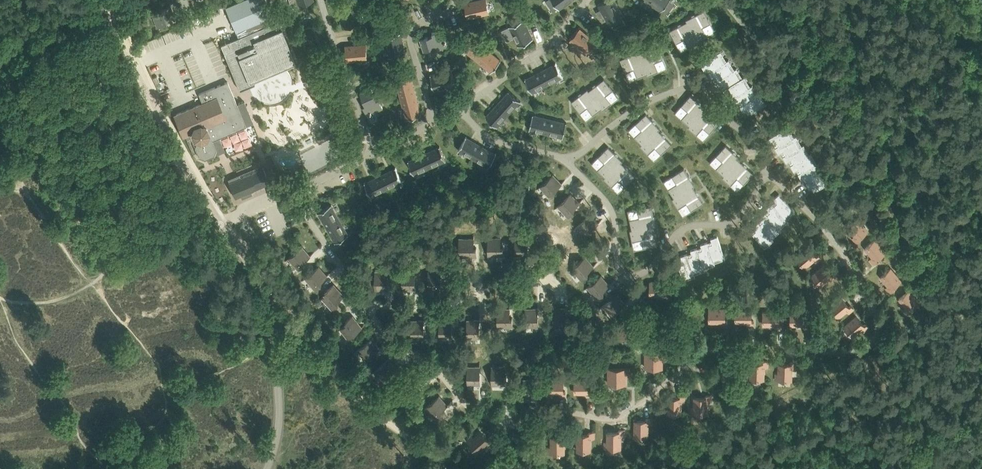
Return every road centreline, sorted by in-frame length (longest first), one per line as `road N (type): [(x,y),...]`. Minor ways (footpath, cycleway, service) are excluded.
road 1 (unclassified): [(267,468),(279,425),(274,299),(190,175),(104,0)]
road 2 (track): [(274,299),(346,383),(443,468)]

